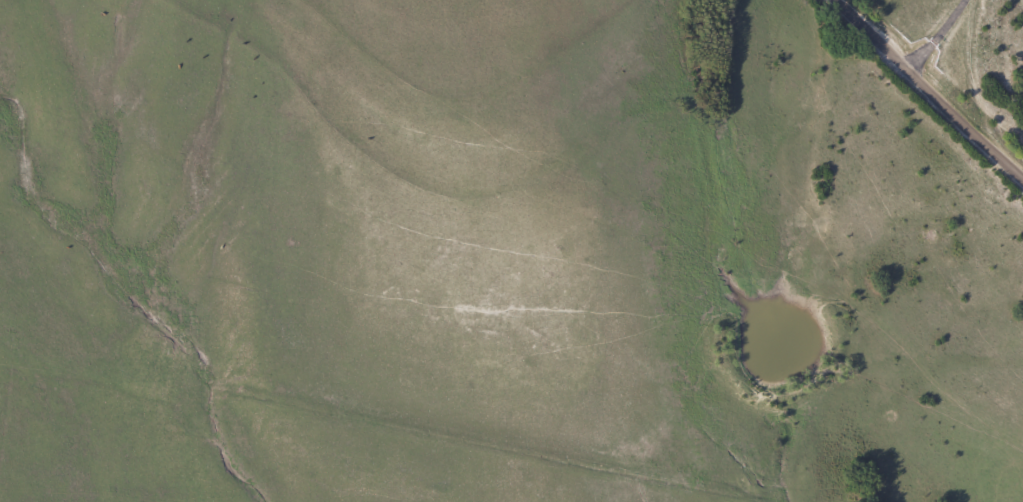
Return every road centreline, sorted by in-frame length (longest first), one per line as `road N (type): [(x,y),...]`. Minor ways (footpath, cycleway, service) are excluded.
road 1 (residential): [(1022,172),(844,0)]

